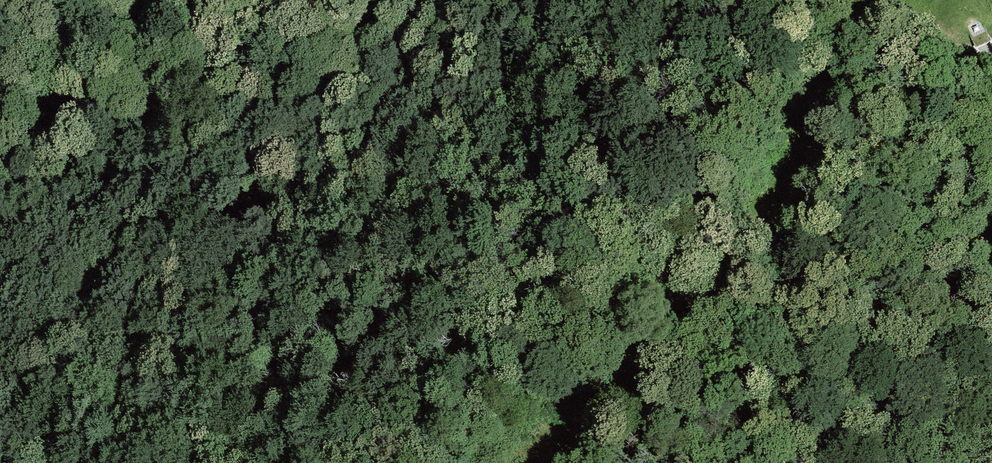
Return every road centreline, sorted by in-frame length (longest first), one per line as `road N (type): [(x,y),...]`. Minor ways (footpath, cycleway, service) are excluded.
road 1 (motorway): [(991,357),(0,223)]
road 2 (motorway): [(0,373),(670,462)]
road 3 (track): [(538,462),(676,326),(794,172),(846,0)]

